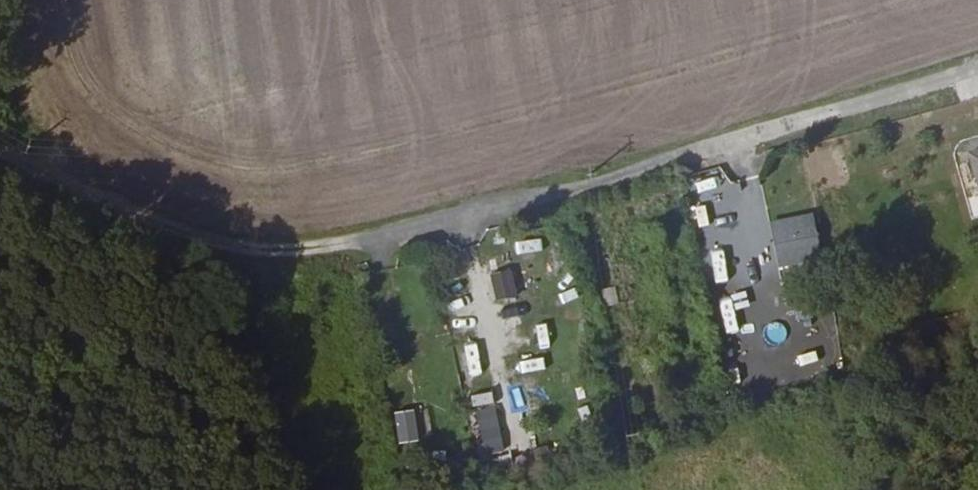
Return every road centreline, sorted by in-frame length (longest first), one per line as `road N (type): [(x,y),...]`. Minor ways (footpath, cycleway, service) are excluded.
road 1 (track): [(977,73),(321,249),(270,252),(176,229),(0,147)]

